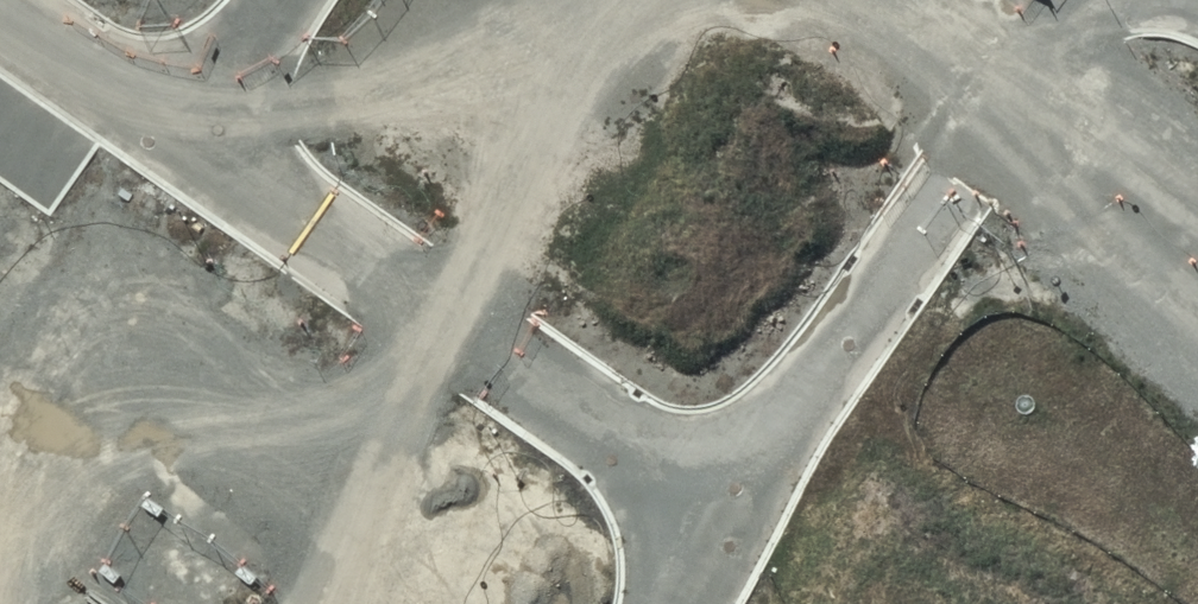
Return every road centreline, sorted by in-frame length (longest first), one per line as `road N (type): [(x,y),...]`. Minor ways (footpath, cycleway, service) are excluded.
road 1 (residential): [(722,471),(151,88)]
road 2 (residential): [(722,471),(1011,30),(1067,0)]
road 3 (residential): [(635,603),(722,471)]
road 4 (residential): [(151,88),(20,0)]

